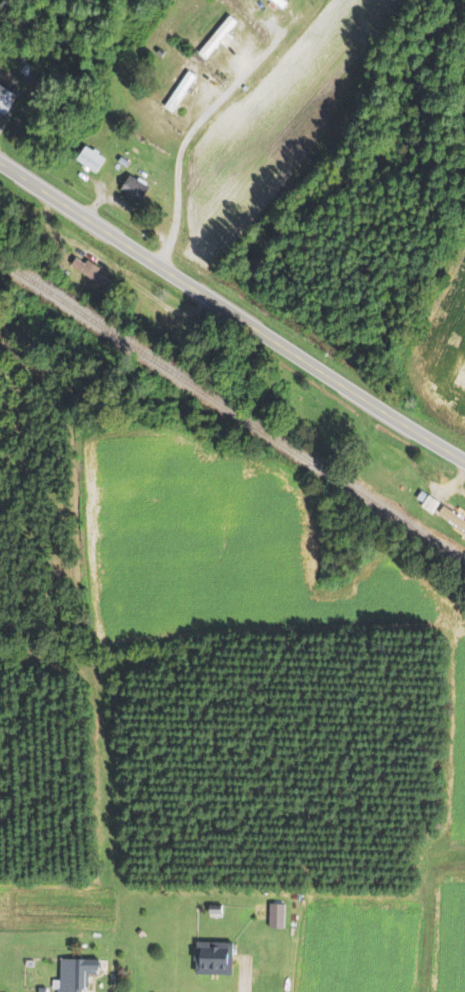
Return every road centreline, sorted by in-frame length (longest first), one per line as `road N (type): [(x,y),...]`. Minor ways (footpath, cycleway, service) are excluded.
road 1 (primary): [(464,459),(0,164)]
road 2 (track): [(422,991),(428,875),(434,859),(464,859)]

